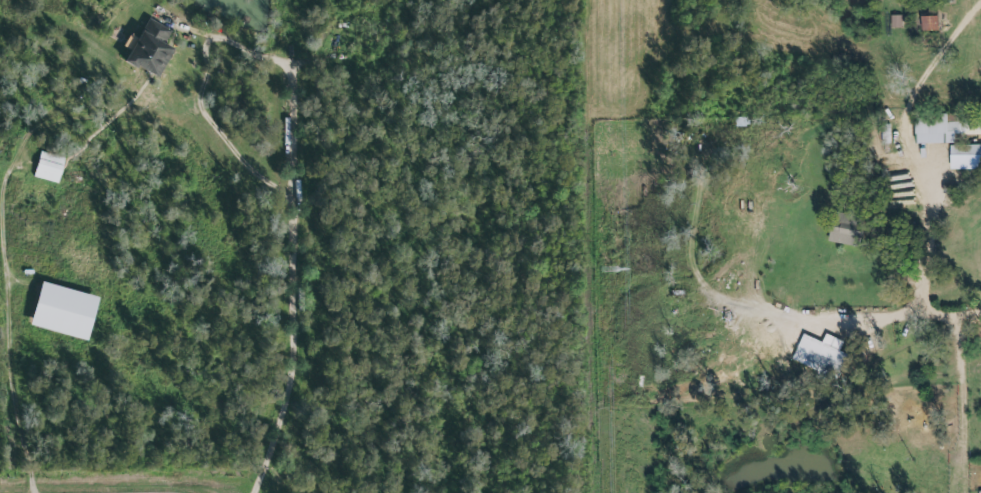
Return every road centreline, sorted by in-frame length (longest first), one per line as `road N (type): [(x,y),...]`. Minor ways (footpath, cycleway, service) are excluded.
road 1 (residential): [(260,492),(292,379),(297,326),(291,65)]

